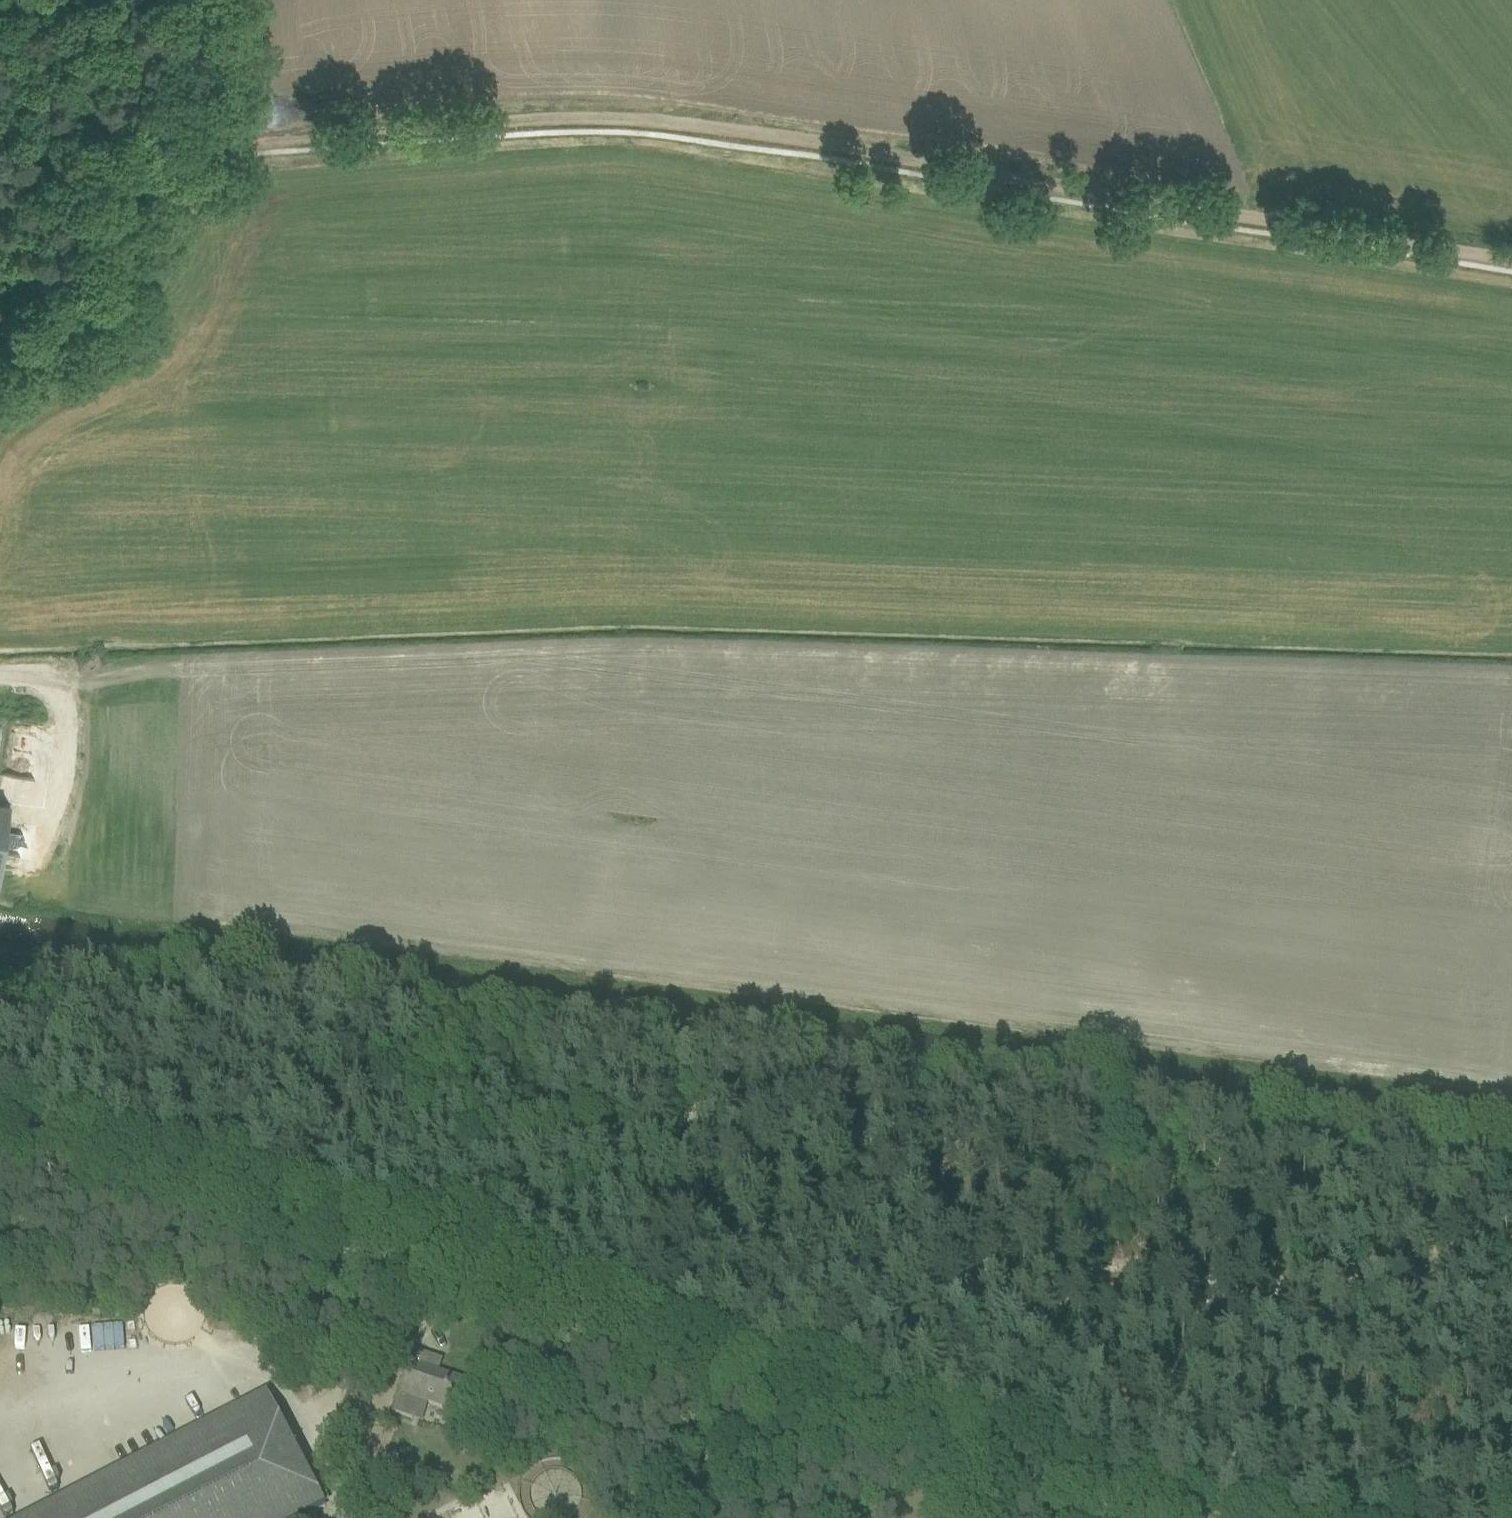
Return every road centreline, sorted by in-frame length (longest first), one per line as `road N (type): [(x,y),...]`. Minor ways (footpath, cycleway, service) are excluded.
road 1 (track): [(172,151),(458,123),(656,118),(1511,255)]
road 2 (unclassified): [(1190,1517),(697,1352),(627,1321),(0,1123)]
road 3 (track): [(0,346),(99,295),(120,270),(158,166)]
road 4 (track): [(0,153),(122,158),(172,151)]
road 5 (track): [(172,151),(215,93),(207,0)]

